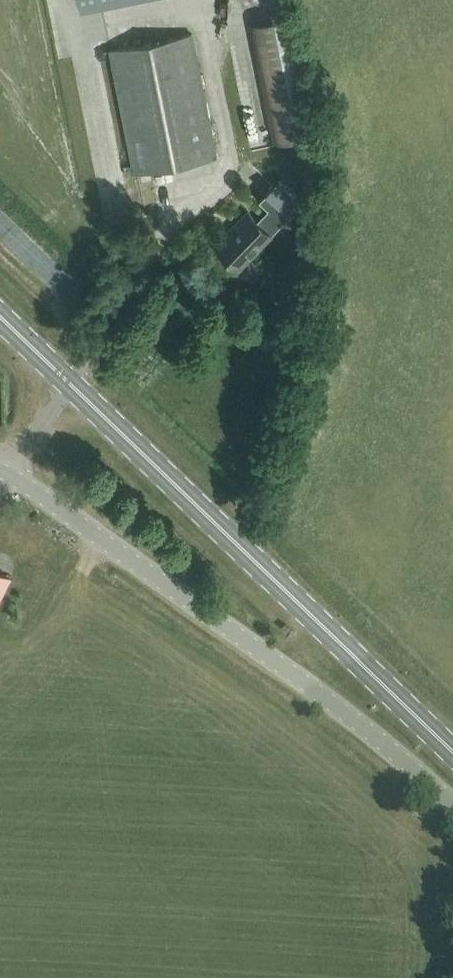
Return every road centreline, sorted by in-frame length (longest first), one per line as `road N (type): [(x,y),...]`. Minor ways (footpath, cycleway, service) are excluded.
road 1 (unclassified): [(452,804),(327,699),(7,473)]
road 2 (primary): [(452,752),(70,384)]

